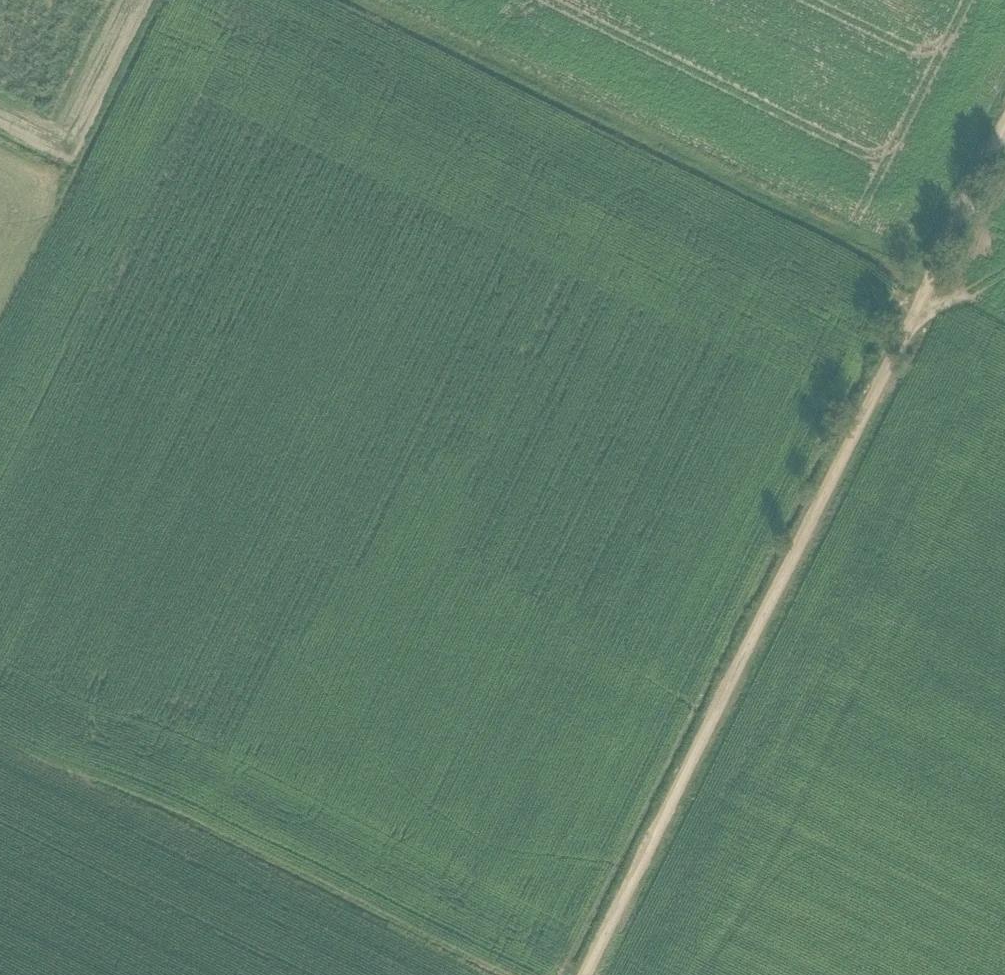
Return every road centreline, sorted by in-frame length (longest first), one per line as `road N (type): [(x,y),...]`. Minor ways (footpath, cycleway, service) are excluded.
road 1 (track): [(582,974),(1004,135)]

